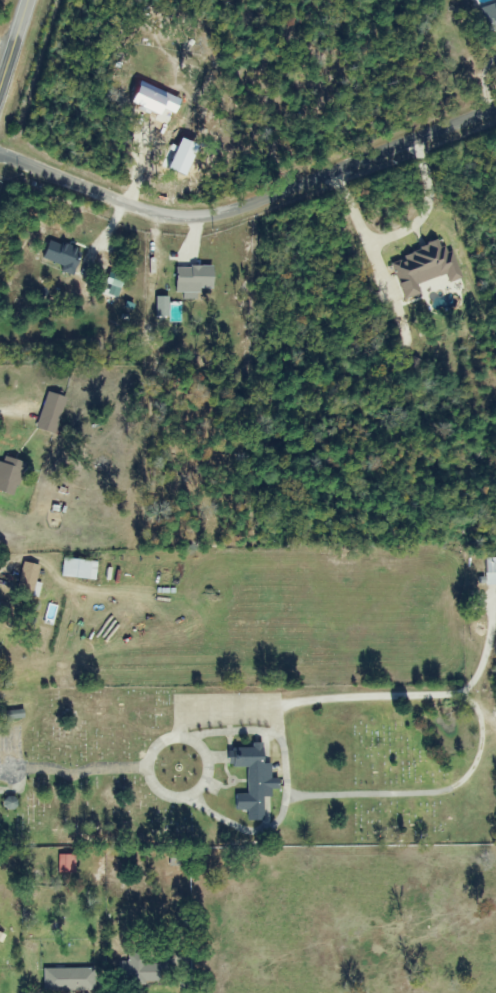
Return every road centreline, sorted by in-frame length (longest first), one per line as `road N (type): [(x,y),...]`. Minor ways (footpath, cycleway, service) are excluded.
road 1 (residential): [(0,153),(134,206),(222,212),(495,109)]

